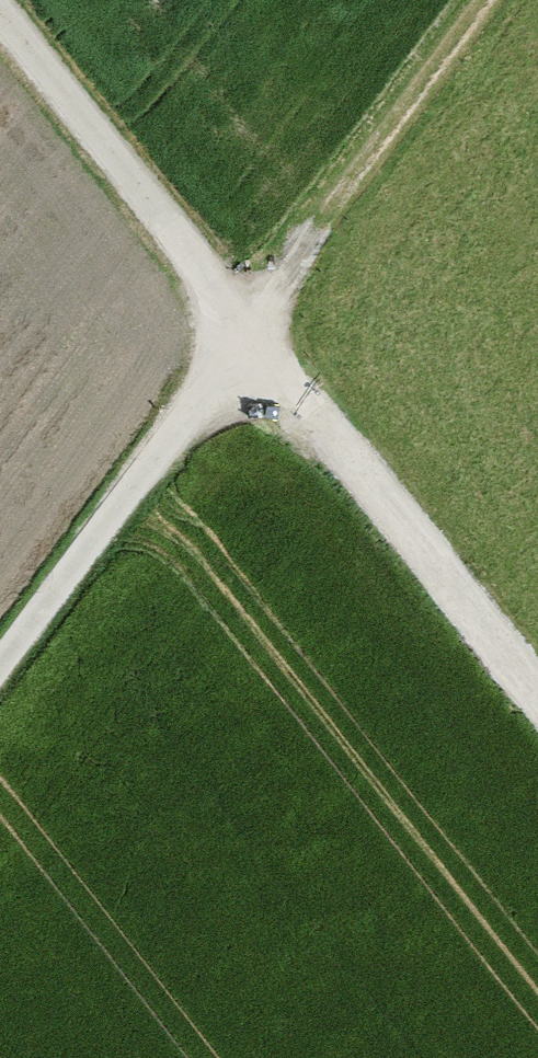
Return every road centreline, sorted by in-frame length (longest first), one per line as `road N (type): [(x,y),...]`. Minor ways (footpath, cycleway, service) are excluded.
road 1 (track): [(241,334),(537,708)]
road 2 (track): [(241,334),(0,656)]
road 3 (track): [(0,26),(241,334)]

